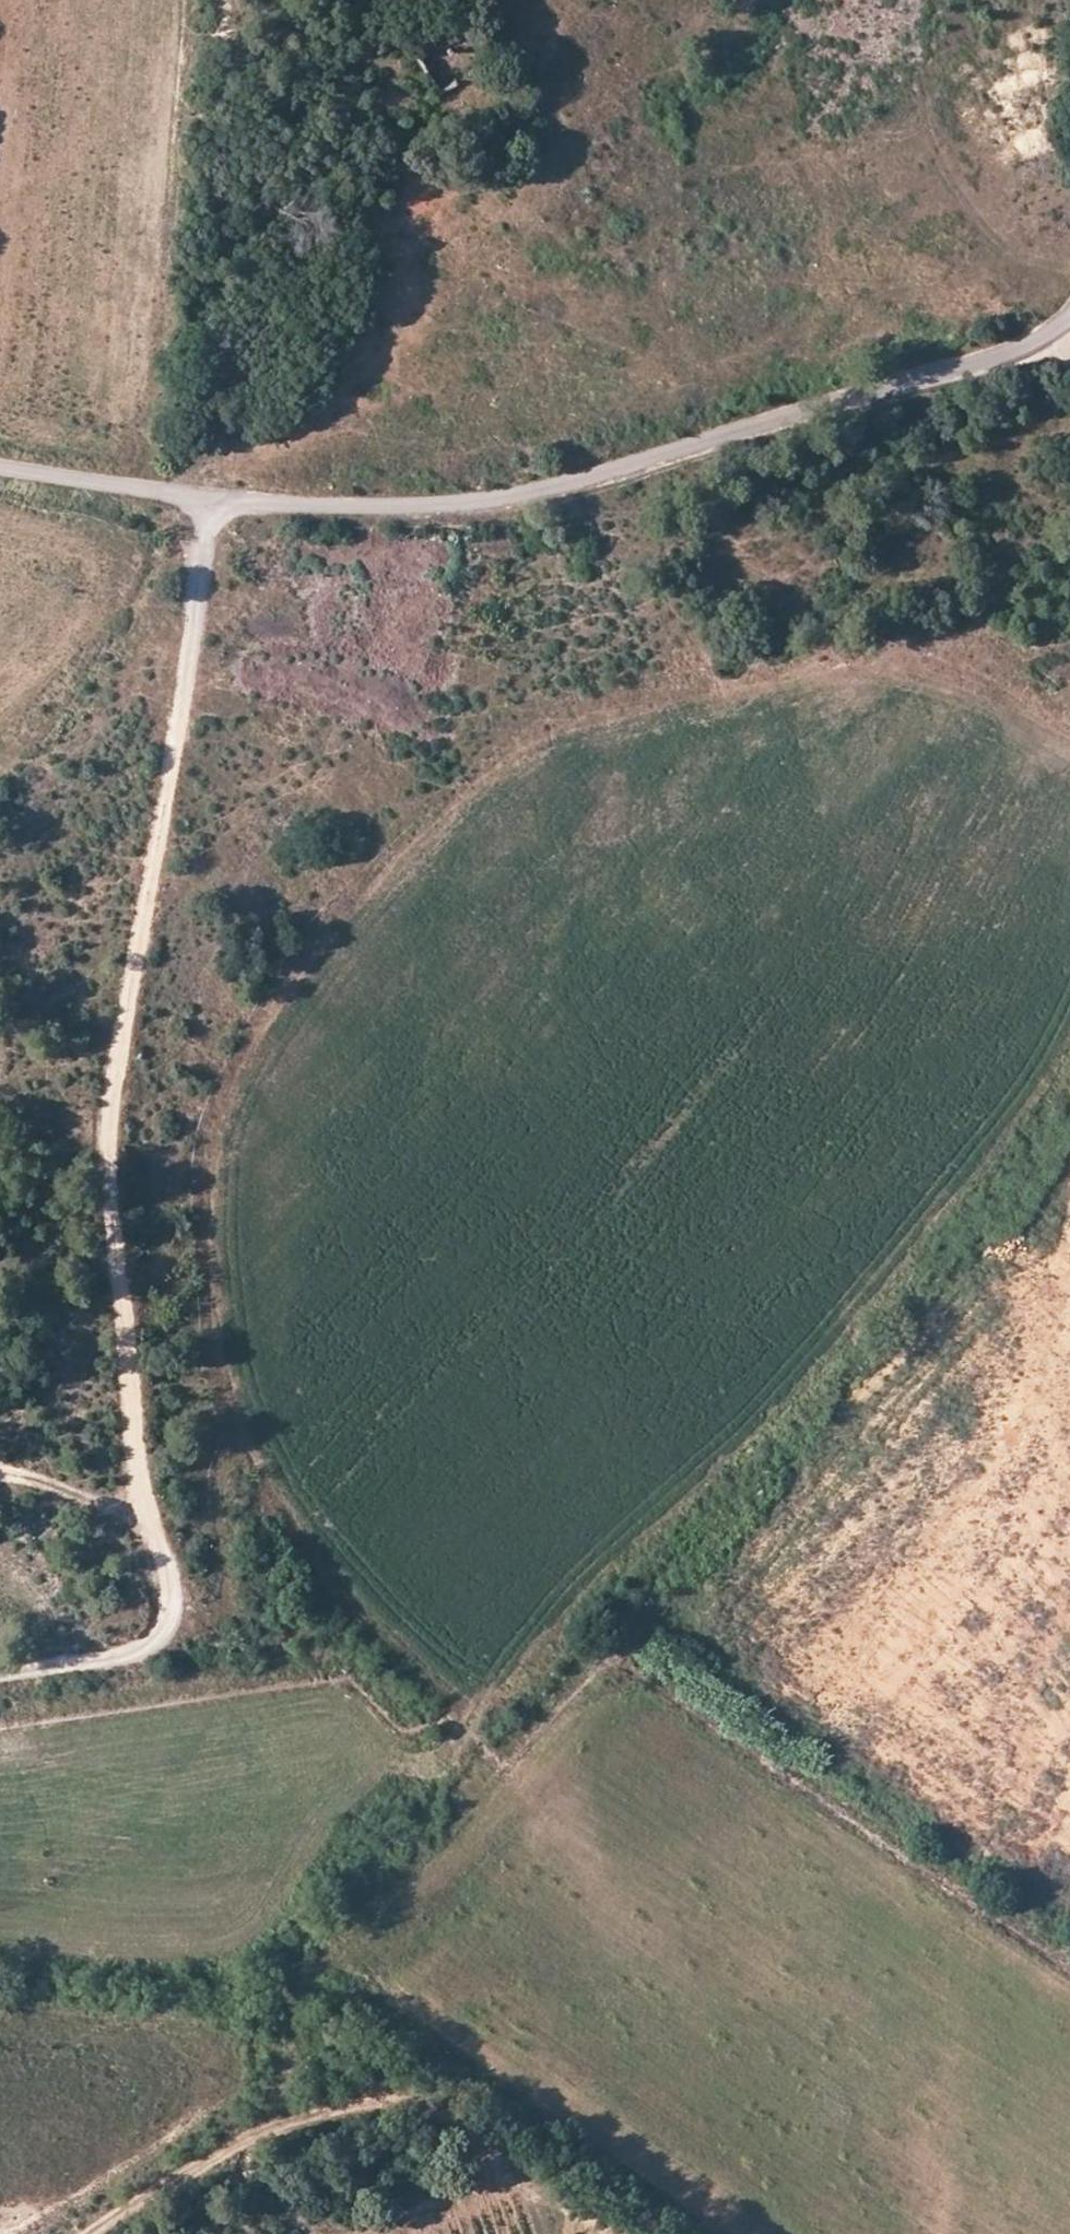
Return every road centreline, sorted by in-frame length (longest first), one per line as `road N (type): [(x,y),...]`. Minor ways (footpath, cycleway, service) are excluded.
road 1 (track): [(209,498),(113,1177),(128,1387),(173,1584),(171,1604),(160,1630),(132,1653),(0,1678)]
road 2 (residential): [(1069,315),(943,377),(544,494),(404,509),(209,498),(0,470)]
road 3 (track): [(80,2233),(235,2143),(300,2115)]

